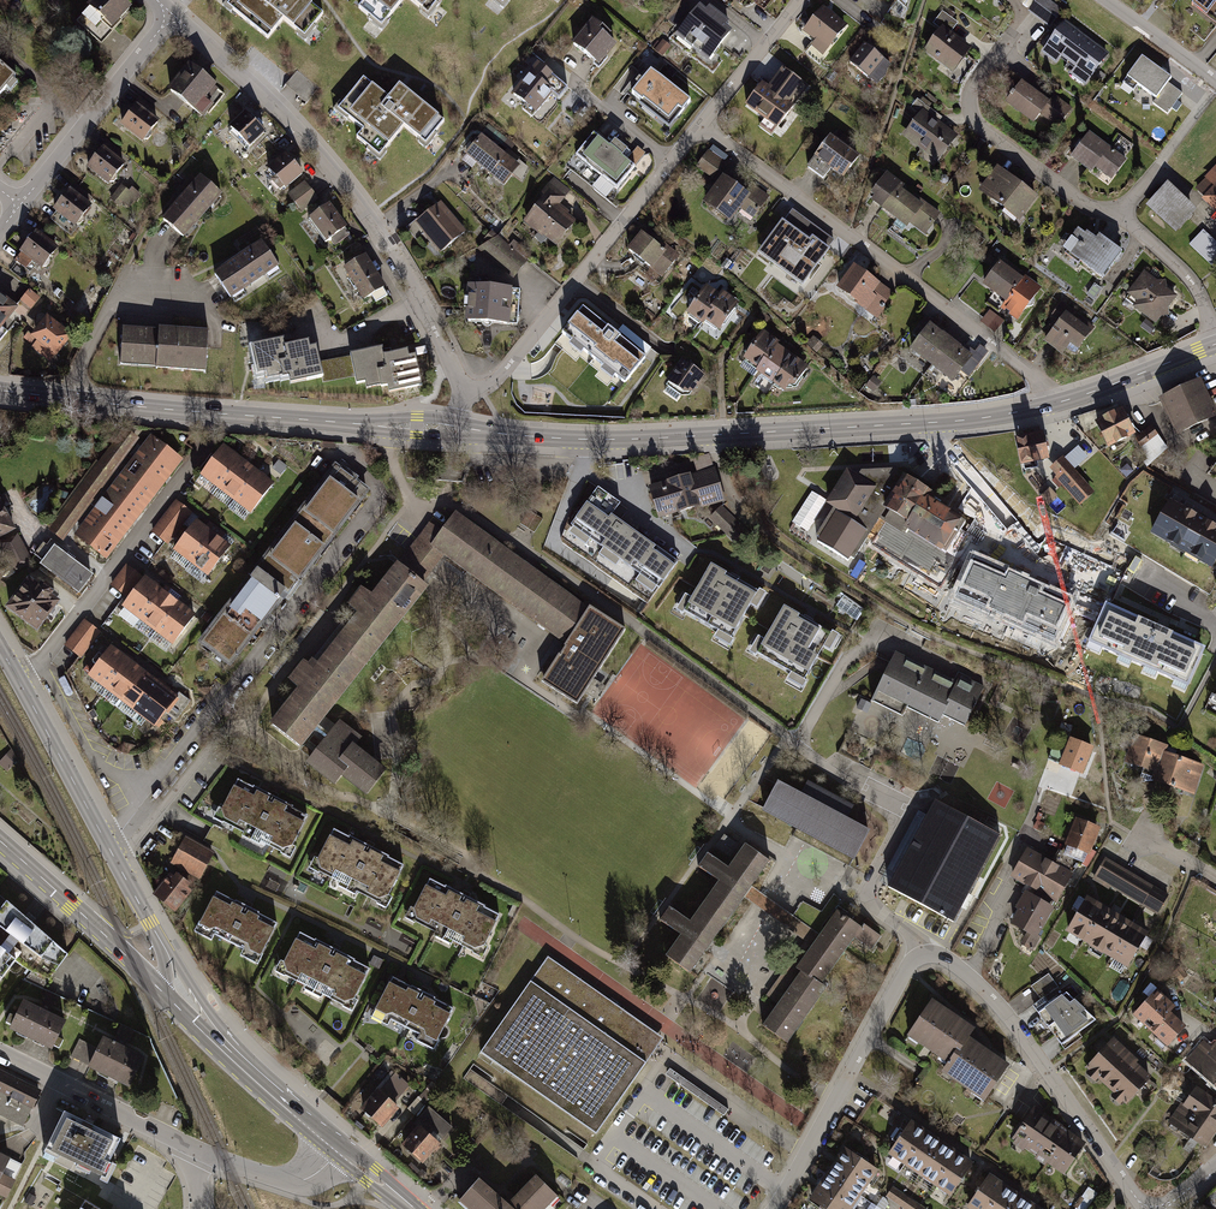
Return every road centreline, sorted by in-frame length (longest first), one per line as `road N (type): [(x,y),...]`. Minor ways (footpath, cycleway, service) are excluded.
road 1 (residential): [(1147,1208),(1007,1015),(954,963),(931,952),(908,968),(774,1208)]
road 2 (secondary): [(455,430),(642,439),(969,420),(1050,405)]
road 3 (residential): [(466,394),(405,273),(353,198),(264,94),(172,11)]
road 4 (secondary): [(0,391),(455,430)]
road 5 (residential): [(1215,340),(1183,271),(1120,215),(1086,206),(973,118),(975,80),(1021,21)]
road 6 (residential): [(701,125),(1037,378),(1050,405)]
road 7 (tertiary): [(159,939),(0,650)]
road 8 (residential): [(466,394),(491,384),(671,161)]
road 9 (tertiary): [(328,1139),(211,1020),(159,939)]
road 10 (residential): [(20,206),(172,11)]
road 11 (secondary): [(165,995),(0,842)]
road 12 (residential): [(197,1150),(0,1055)]
road 13 (secondary): [(328,1139),(165,995)]
road 14 (secondary): [(1050,405),(1215,344)]
road 15 (residential): [(336,1145),(311,1176),(290,1182),(197,1150)]
road 16 (residential): [(1104,0),(1215,81)]
road 17 (residential): [(569,80),(671,161)]

